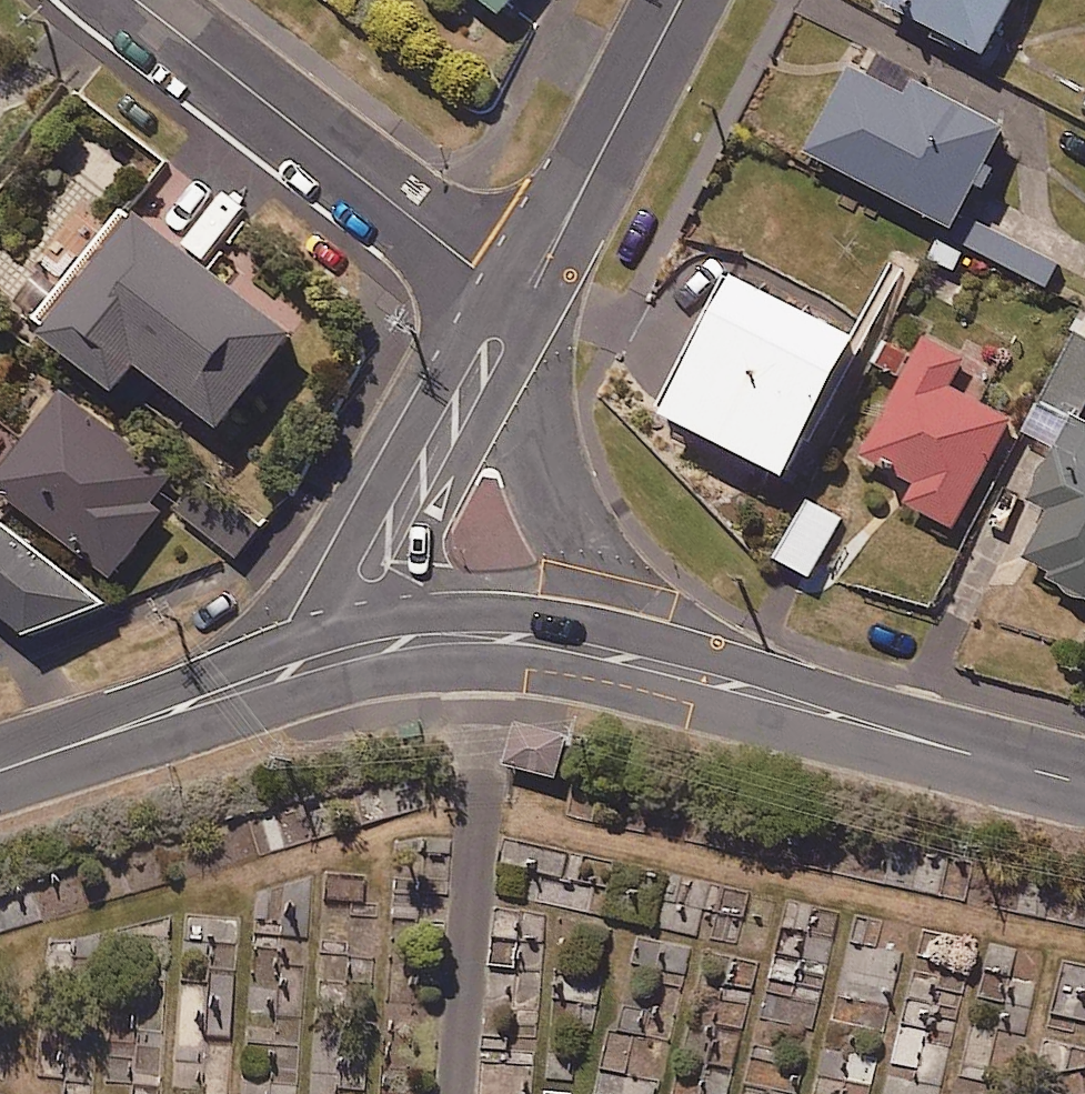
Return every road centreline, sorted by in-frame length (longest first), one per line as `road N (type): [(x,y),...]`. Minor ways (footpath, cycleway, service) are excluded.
road 1 (residential): [(131,0),(523,304)]
road 2 (tertiary): [(741,696),(490,637),(412,637),(322,653)]
road 3 (tertiary): [(523,304),(322,653)]
road 4 (tertiary): [(741,696),(1084,781)]
road 5 (tertiary): [(322,653),(0,767)]
road 6 (tertiary): [(678,0),(523,304)]

